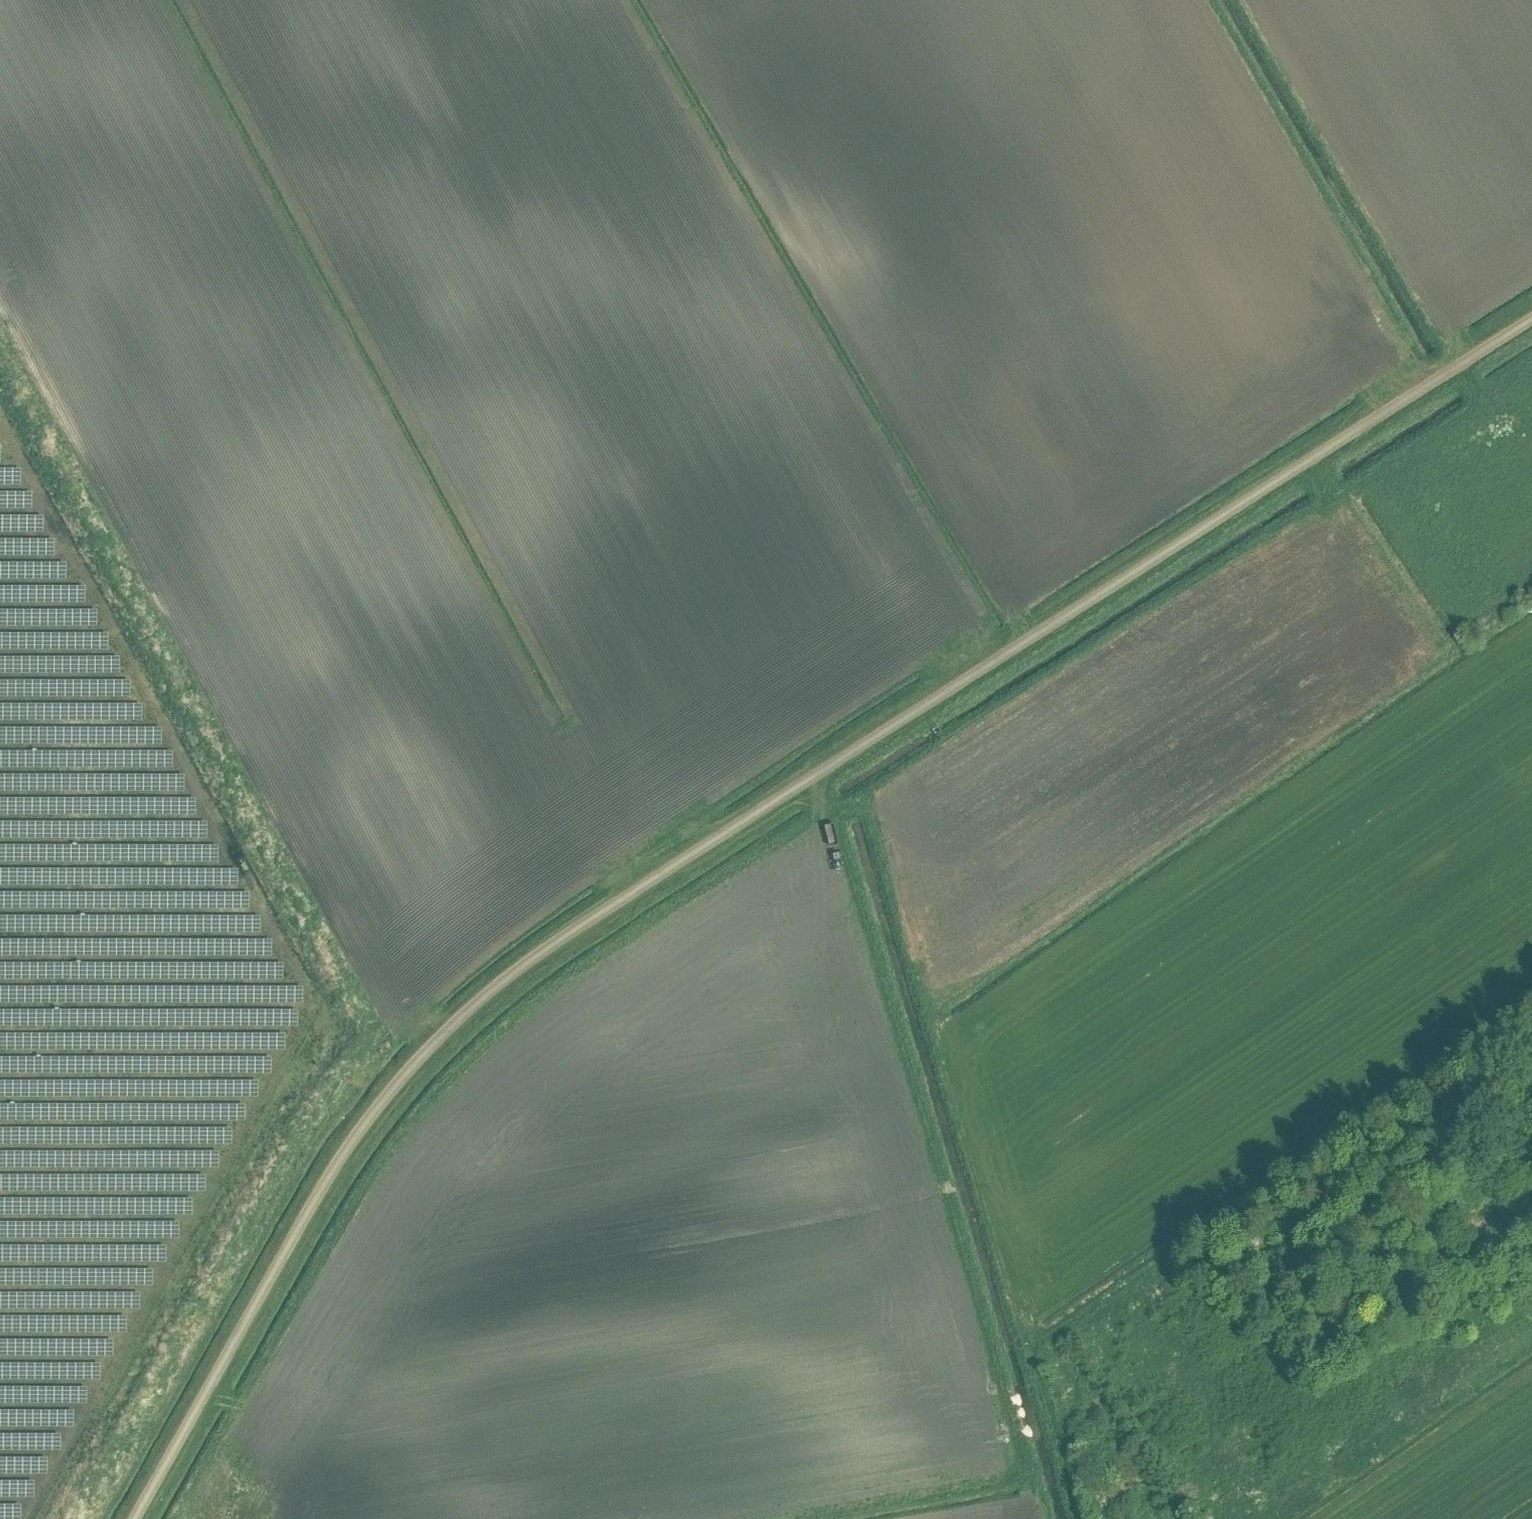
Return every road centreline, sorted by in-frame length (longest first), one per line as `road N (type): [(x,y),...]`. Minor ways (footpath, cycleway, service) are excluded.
road 1 (unclassified): [(133,1518),(331,1169),(414,1062),(486,994),(1531,320)]

